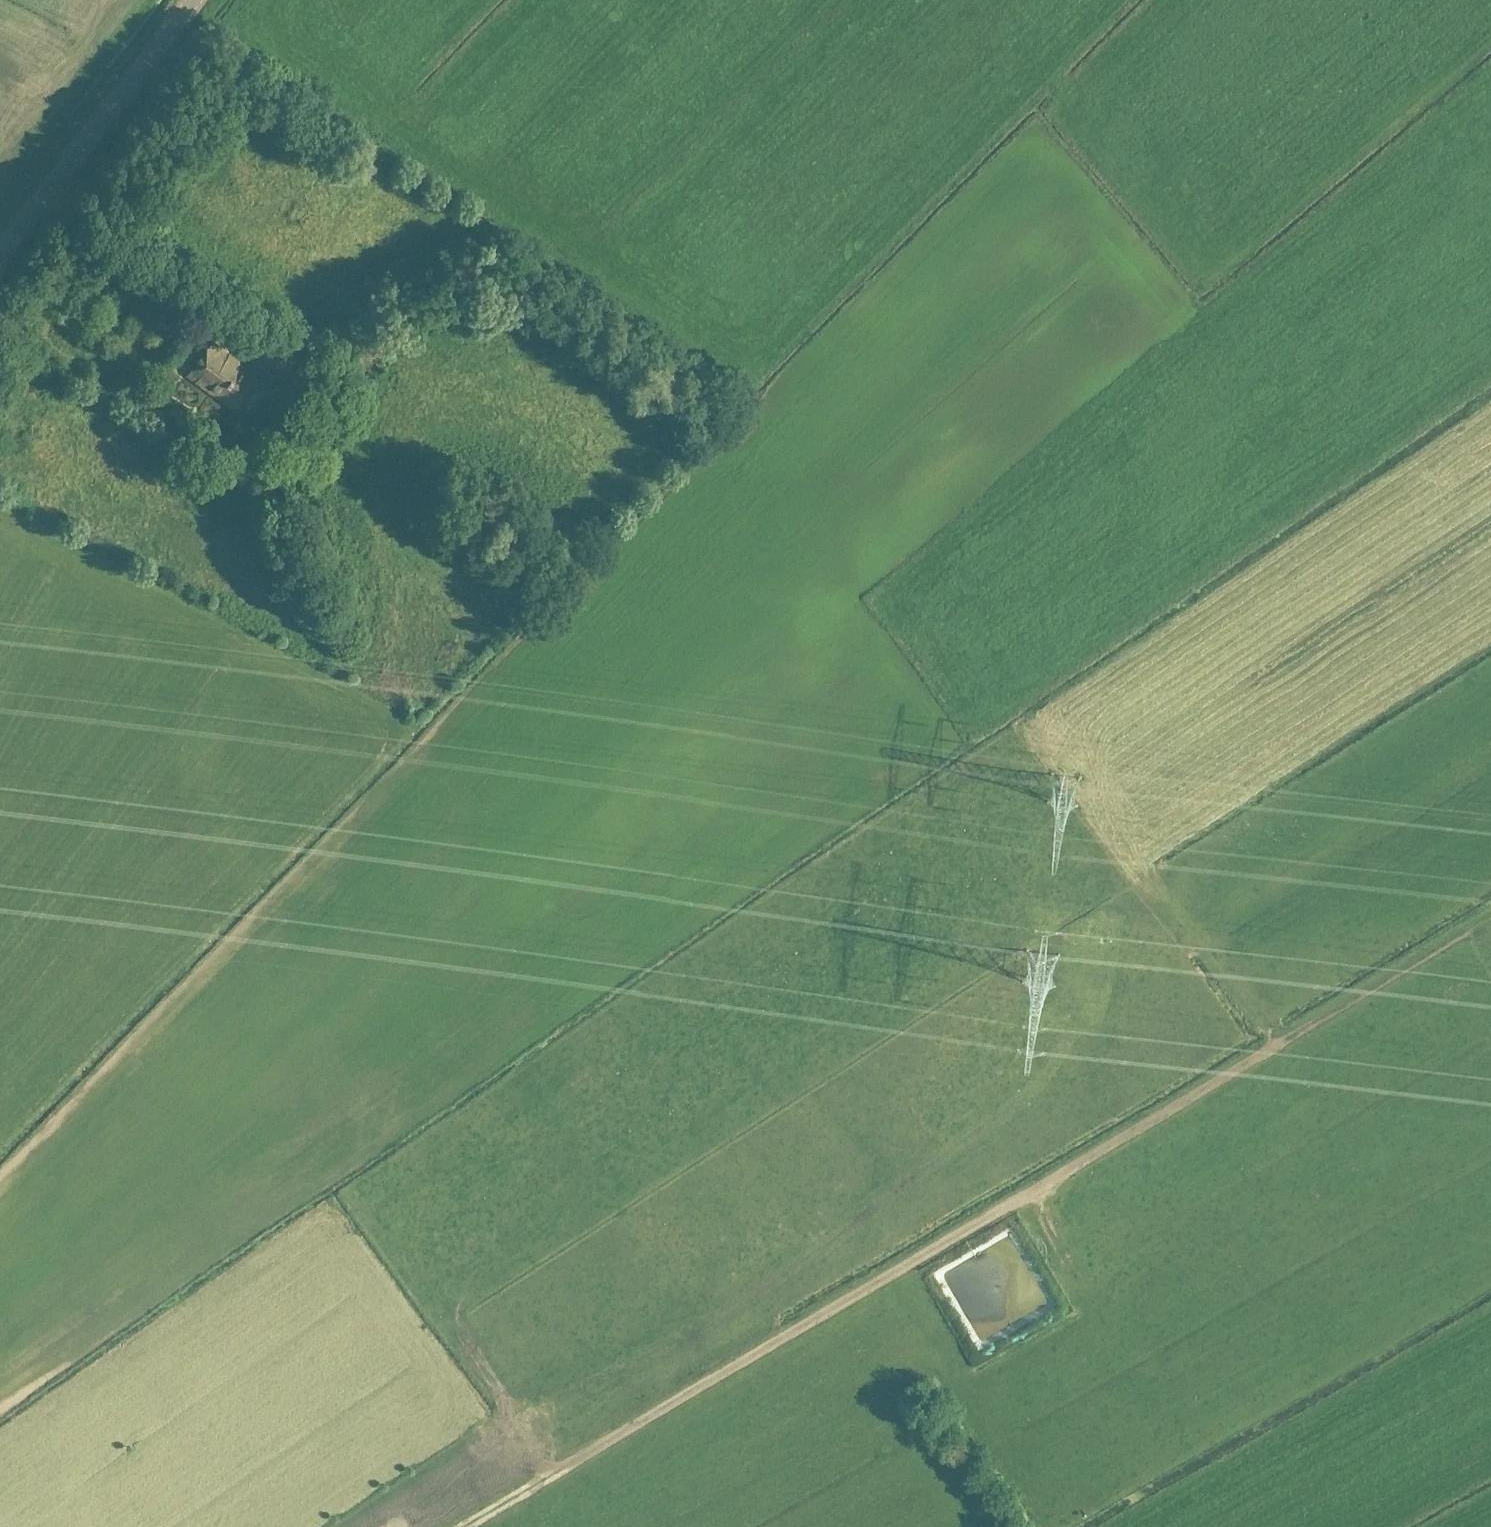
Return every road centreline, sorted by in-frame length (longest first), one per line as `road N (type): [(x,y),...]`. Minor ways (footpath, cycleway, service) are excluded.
road 1 (tertiary): [(0,249),(190,0)]

